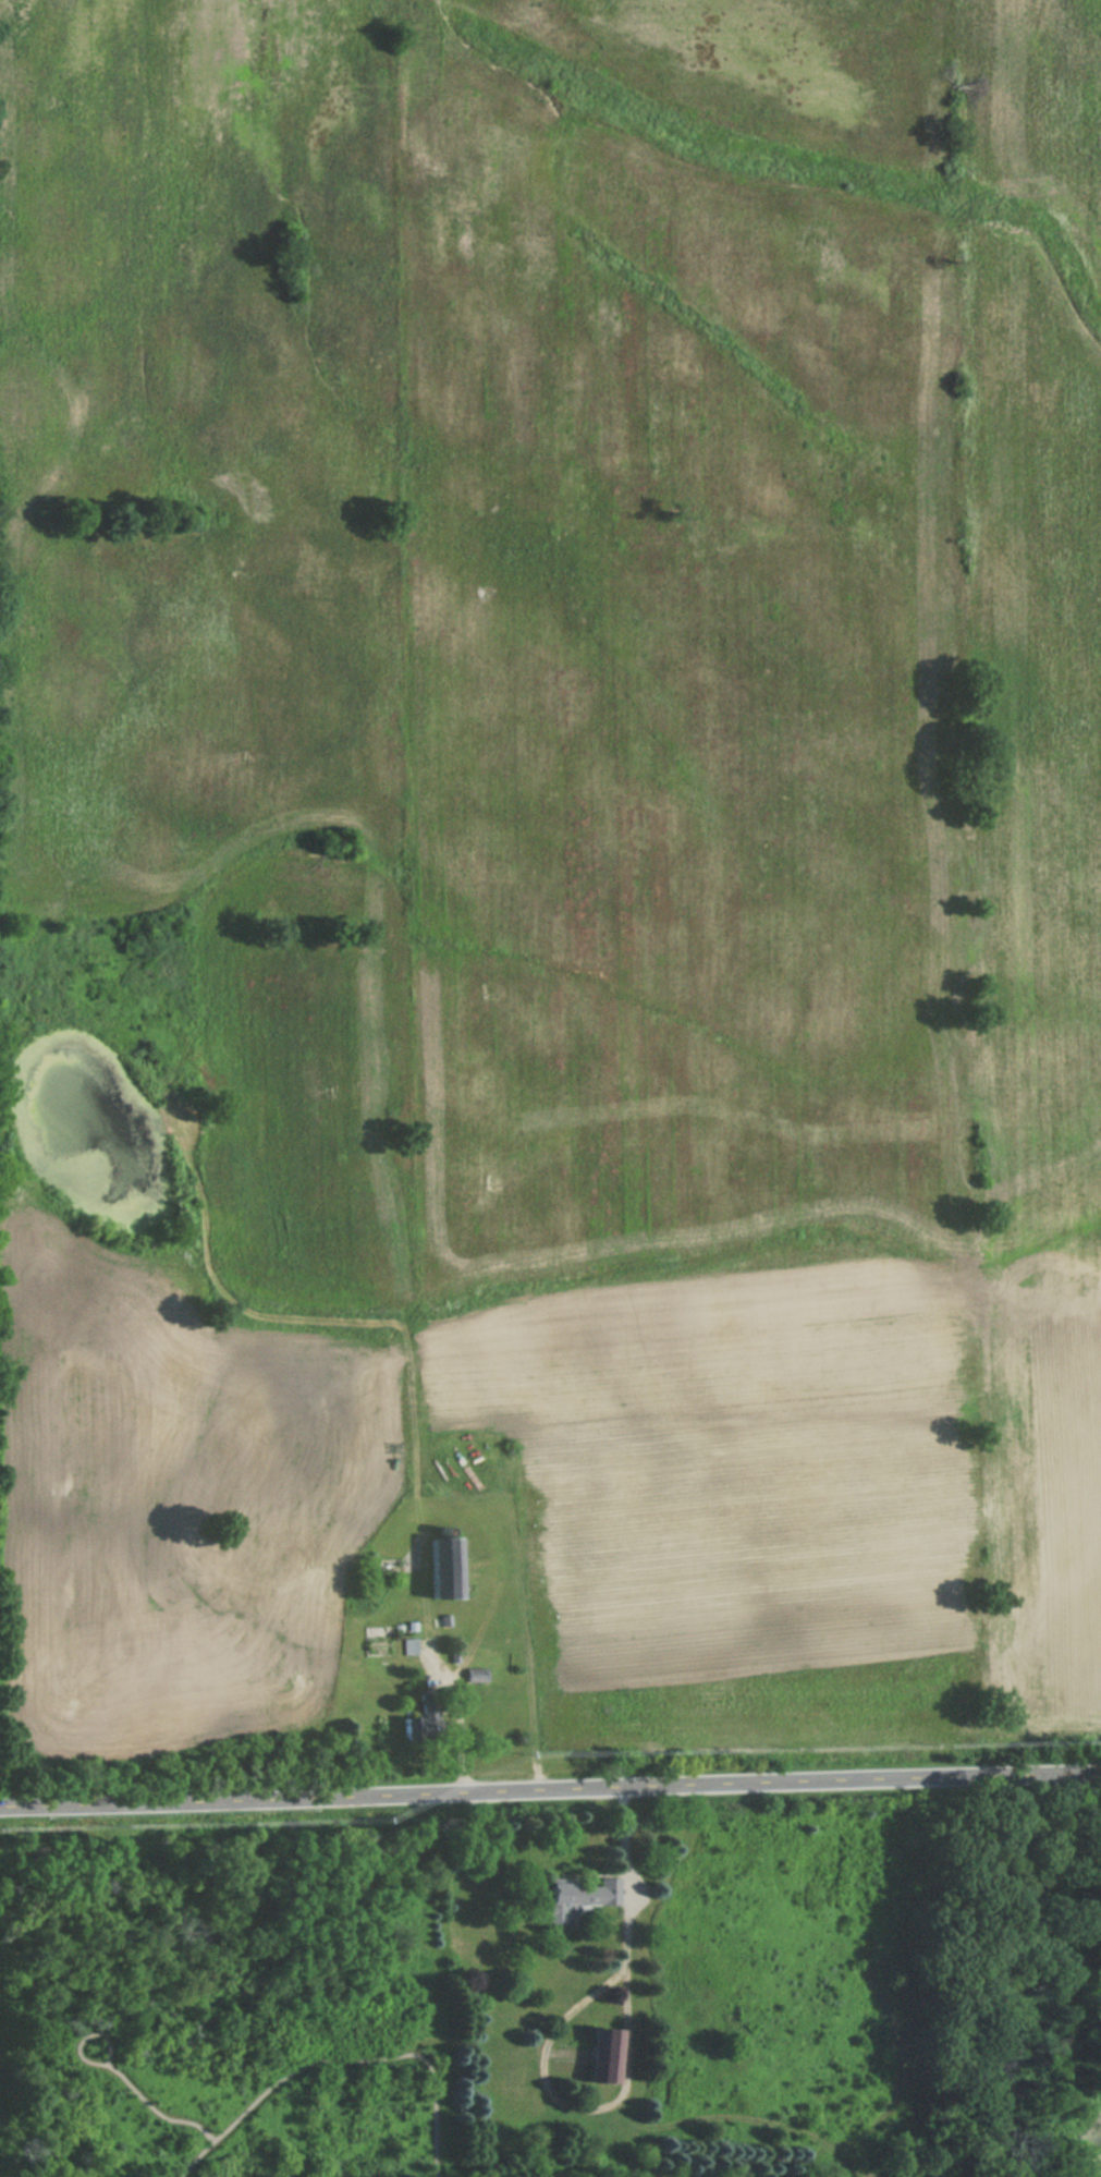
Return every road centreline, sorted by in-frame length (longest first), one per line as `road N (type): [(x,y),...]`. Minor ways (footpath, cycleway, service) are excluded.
road 1 (tertiary): [(0,1806),(1100,1772)]

